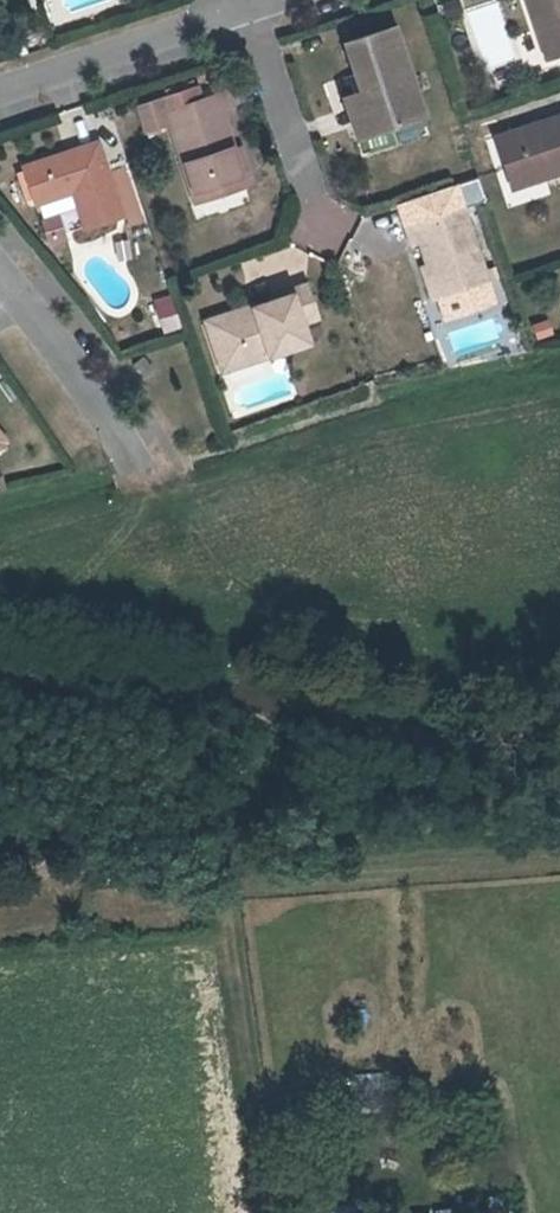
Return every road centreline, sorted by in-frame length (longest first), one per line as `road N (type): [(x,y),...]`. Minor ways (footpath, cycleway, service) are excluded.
road 1 (track): [(0,905),(185,893),(210,901),(224,919),(264,1212)]
road 2 (residential): [(324,235),(253,12)]
road 3 (residential): [(0,96),(222,22)]
road 4 (residential): [(0,279),(135,460)]

